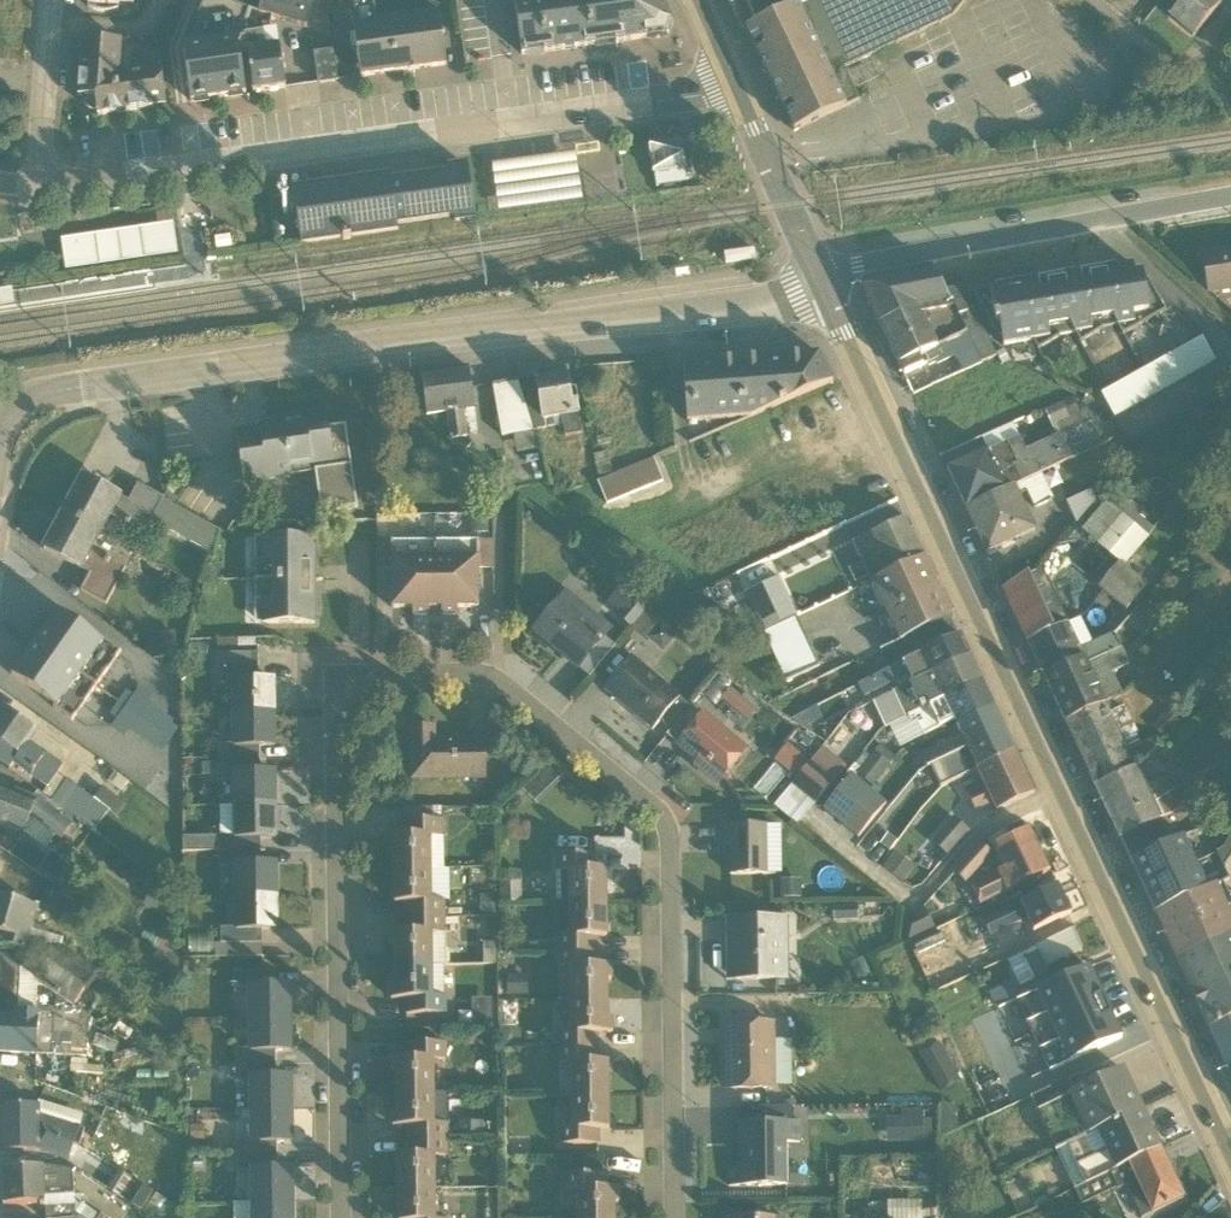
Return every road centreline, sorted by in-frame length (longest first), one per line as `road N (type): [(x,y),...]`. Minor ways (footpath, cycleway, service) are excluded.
road 1 (residential): [(673,1217),(670,840),(661,817),(495,678),(471,673),(374,675),(351,688),(333,721),(339,1217)]
road 2 (primary): [(1230,1159),(822,286)]
road 3 (tertiary): [(0,427),(39,395),(758,308),(822,286)]
road 4 (residential): [(732,82),(672,100),(41,188)]
road 5 (residential): [(1230,201),(856,266),(822,286)]
road 6 (primary): [(822,286),(732,82)]
road 7 (residential): [(52,0),(41,188)]

